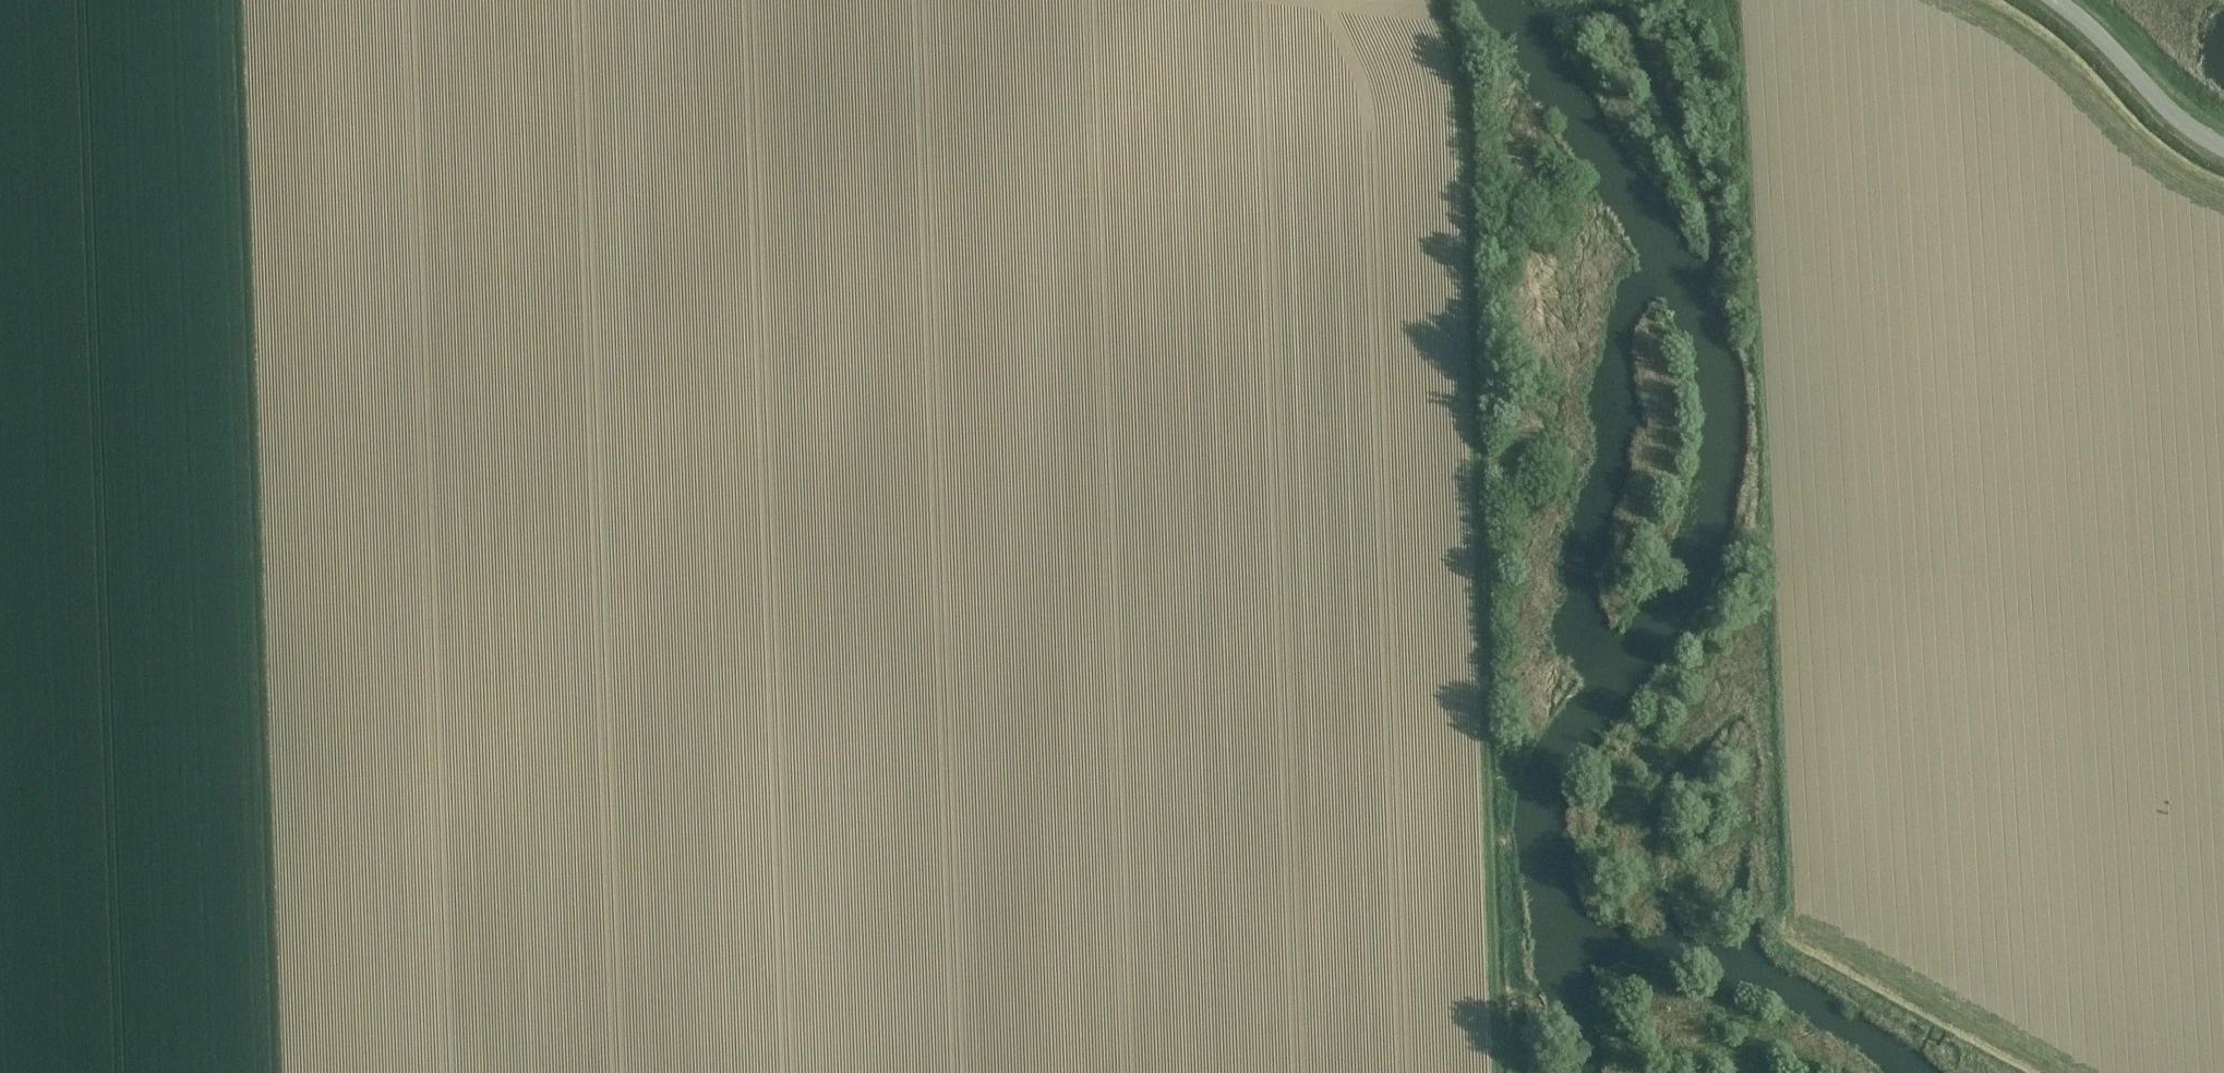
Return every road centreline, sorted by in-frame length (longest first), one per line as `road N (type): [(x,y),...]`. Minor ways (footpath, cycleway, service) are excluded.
road 1 (unclassified): [(2223,150),(2170,113),(2052,0)]

